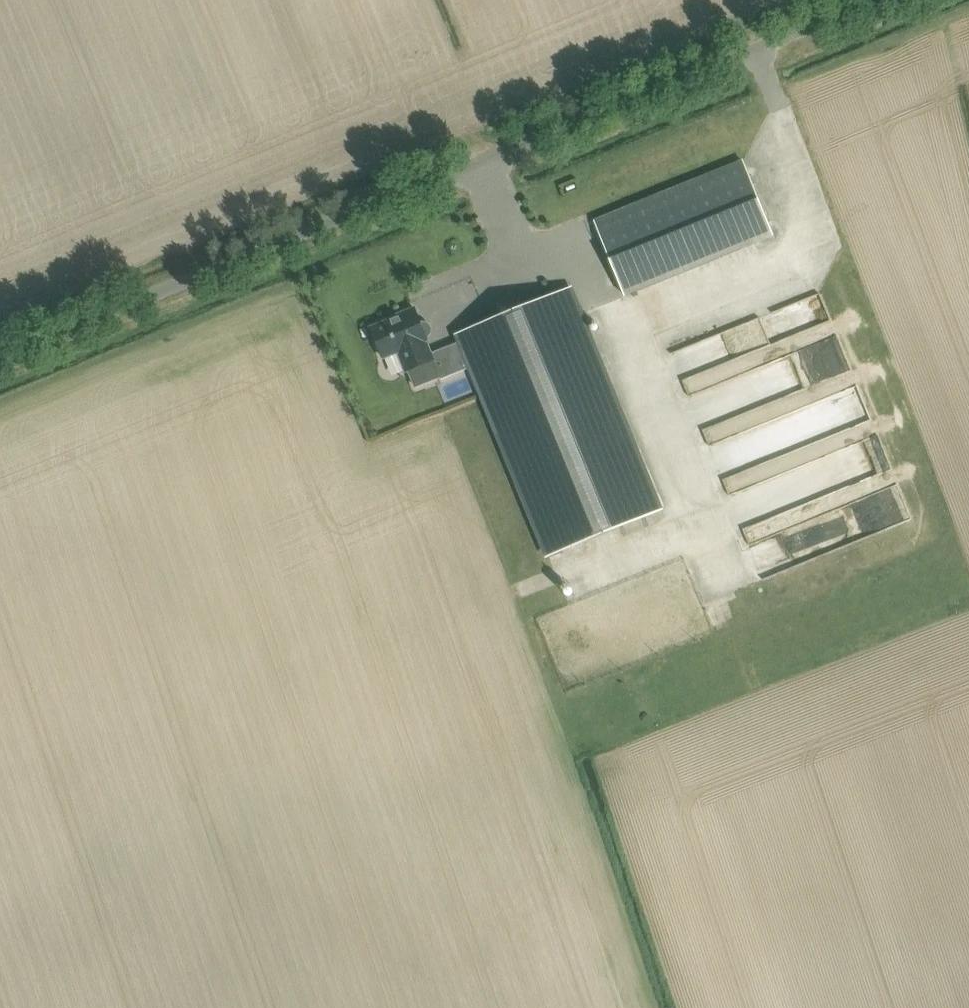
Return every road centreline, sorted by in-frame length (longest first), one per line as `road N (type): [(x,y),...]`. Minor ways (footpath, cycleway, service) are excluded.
road 1 (unclassified): [(0,359),(868,0)]

